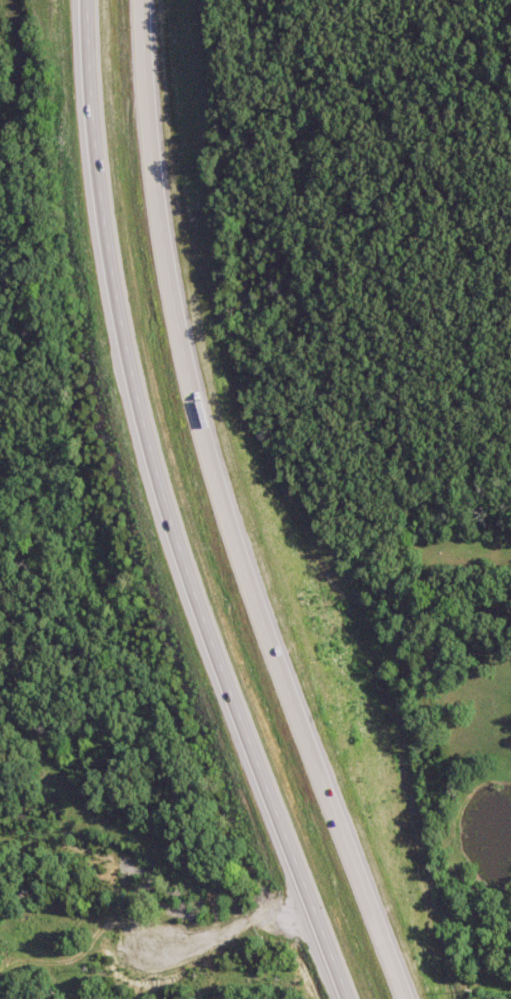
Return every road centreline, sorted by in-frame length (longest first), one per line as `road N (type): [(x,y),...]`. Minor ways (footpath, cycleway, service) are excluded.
road 1 (trunk): [(421,998),(220,438),(168,253),(145,0)]
road 2 (trunk): [(83,0),(98,196),(151,462),(346,998)]

